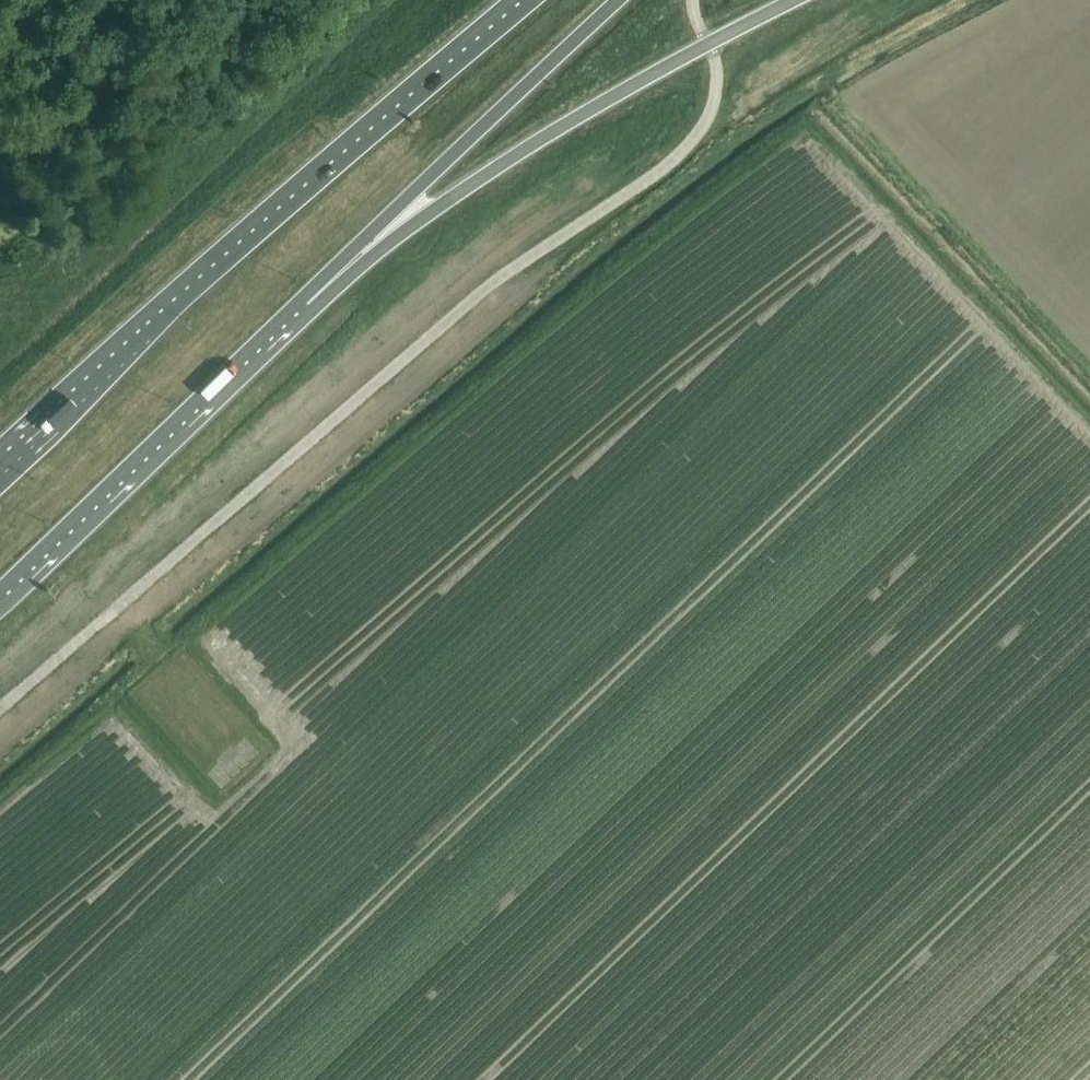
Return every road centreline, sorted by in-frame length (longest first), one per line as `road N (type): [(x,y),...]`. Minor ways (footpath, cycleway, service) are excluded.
road 1 (trunk): [(508,13),(134,338),(0,466)]
road 2 (trunk): [(309,296),(452,197),(793,0)]
road 3 (trunk): [(0,592),(309,296)]
road 4 (trunk): [(309,296),(617,0)]

